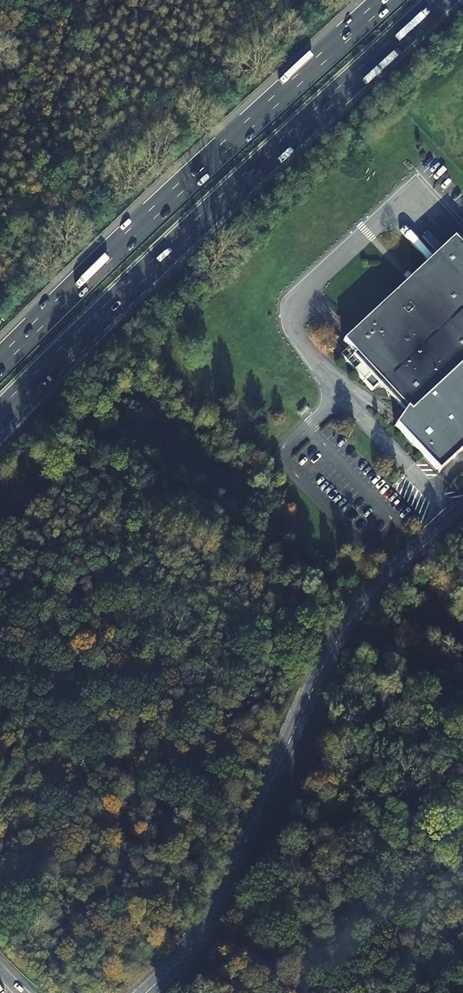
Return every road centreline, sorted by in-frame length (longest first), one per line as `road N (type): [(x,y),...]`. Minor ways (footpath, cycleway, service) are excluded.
road 1 (motorway): [(0,416),(440,0)]
road 2 (tertiary): [(147,992),(208,922),(343,631),(462,508)]
road 3 (motorway): [(385,0),(0,361)]

